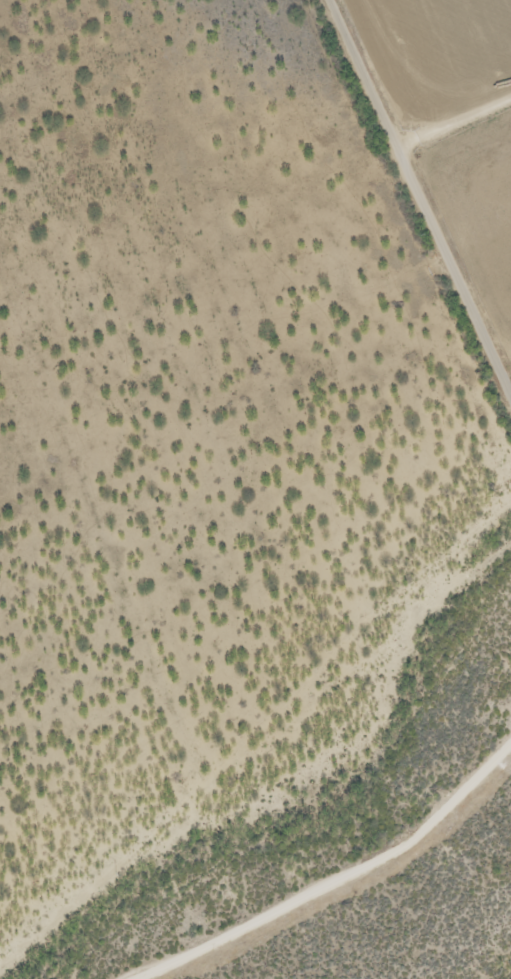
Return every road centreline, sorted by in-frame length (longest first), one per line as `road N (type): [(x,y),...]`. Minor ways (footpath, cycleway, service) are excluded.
road 1 (residential): [(510,735),(0,443)]
road 2 (residential): [(510,750),(400,849),(133,978)]
road 3 (residential): [(510,391),(330,0)]
road 4 (residential): [(399,151),(510,101)]

